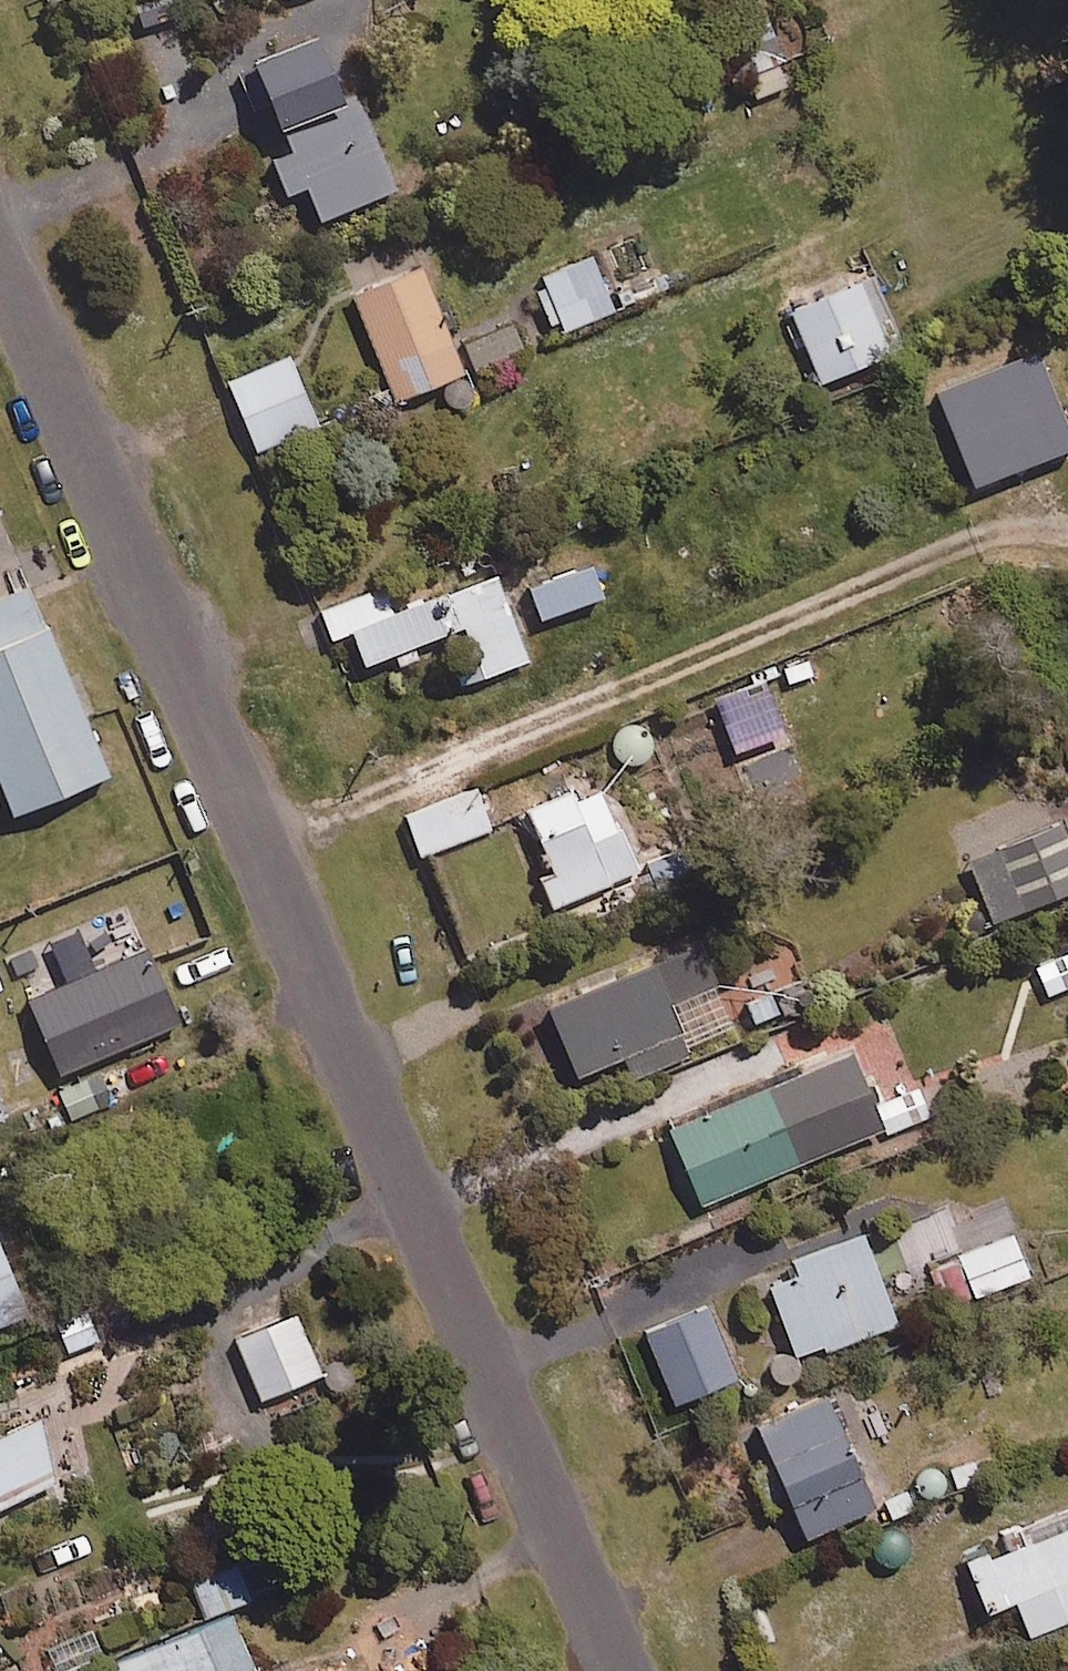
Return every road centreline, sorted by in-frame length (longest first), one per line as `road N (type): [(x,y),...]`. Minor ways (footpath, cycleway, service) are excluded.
road 1 (residential): [(623,1670),(0,260)]

